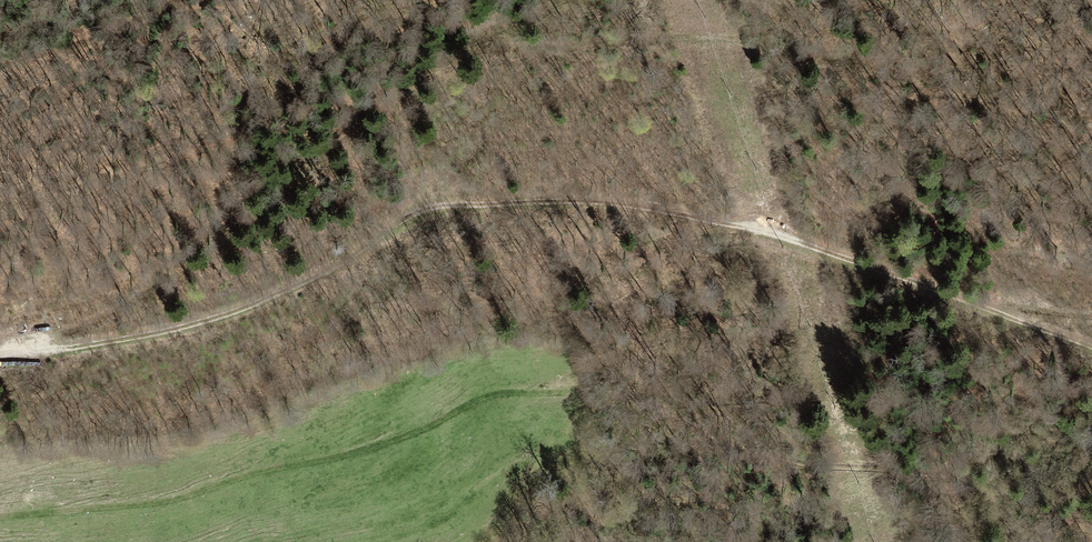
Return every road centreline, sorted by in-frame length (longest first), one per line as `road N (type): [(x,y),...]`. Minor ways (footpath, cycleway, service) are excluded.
road 1 (track): [(0,356),(179,330),(245,308),(370,250),(426,208),(592,202),(770,232),(1091,347)]
road 2 (track): [(0,516),(176,499),(390,441),(492,394),(550,391),(642,402),(723,441),(805,464),(980,478),(1091,526)]
road 3 (track): [(997,92),(712,40),(658,35),(465,49),(379,96),(216,242),(54,349)]
road 4 (track): [(171,0),(0,72)]

